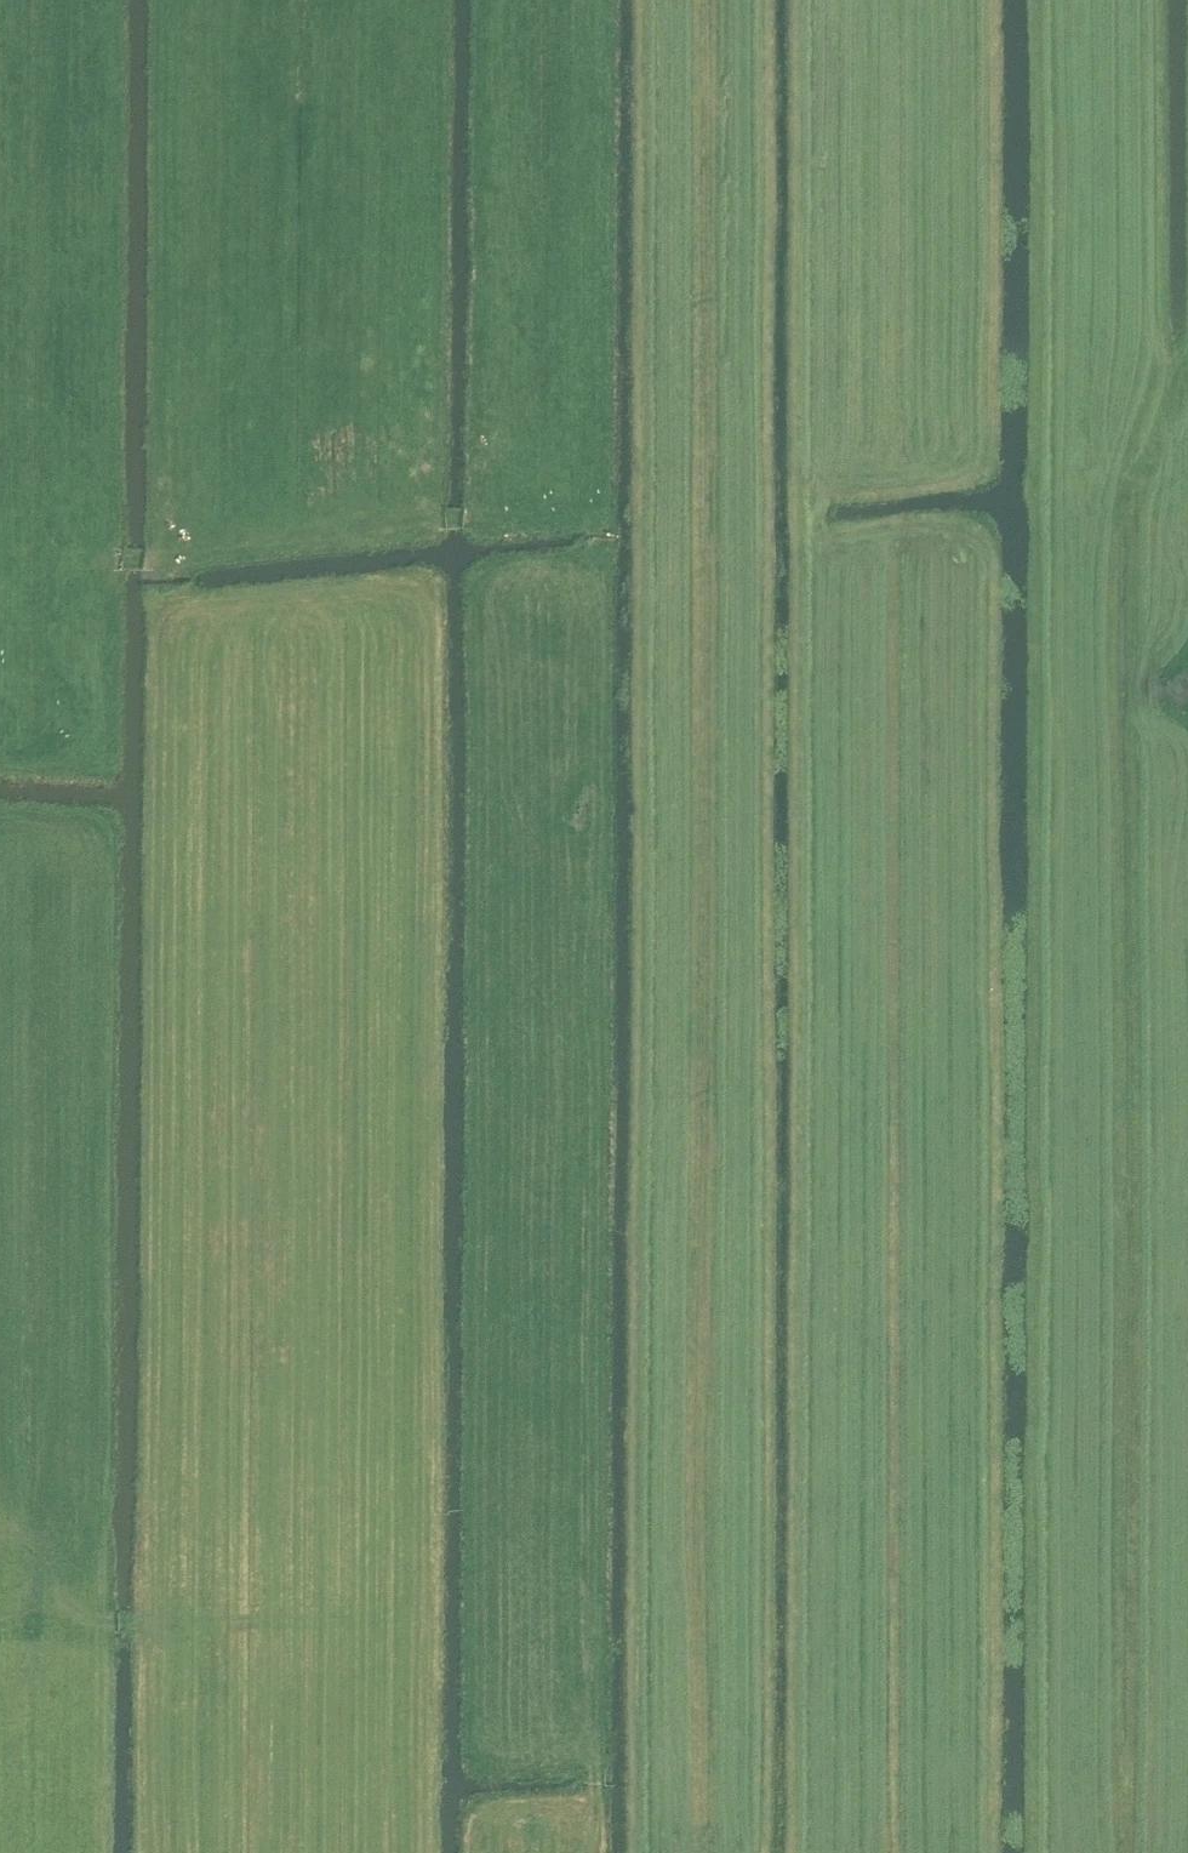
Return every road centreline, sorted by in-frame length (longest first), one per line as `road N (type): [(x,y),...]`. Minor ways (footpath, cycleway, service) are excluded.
road 1 (track): [(0,1554),(101,1623),(226,1622)]

